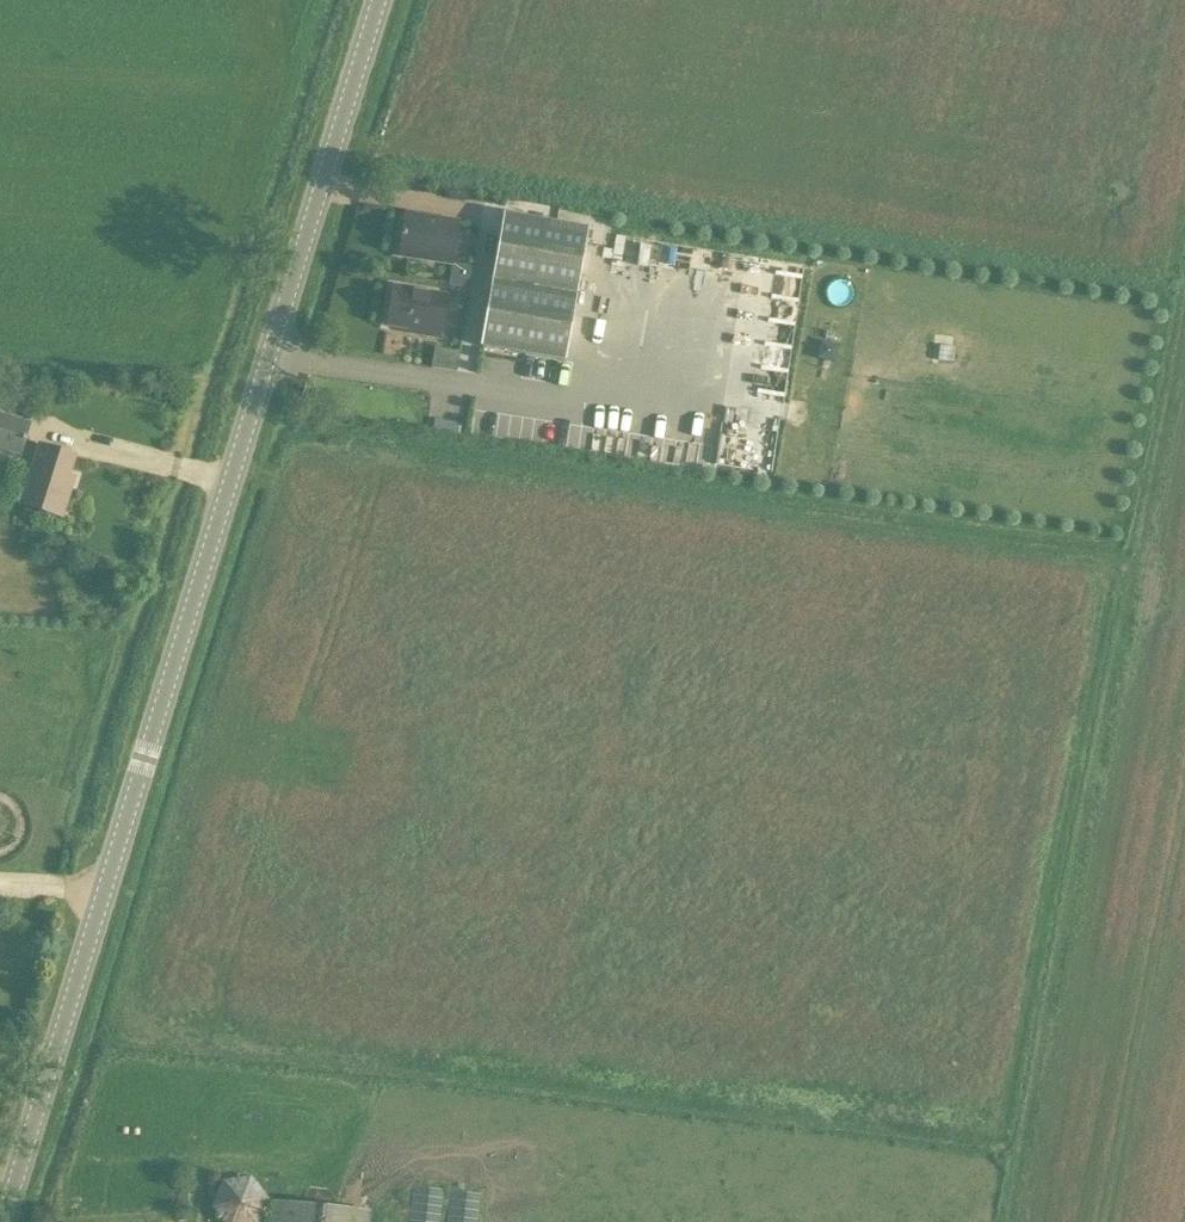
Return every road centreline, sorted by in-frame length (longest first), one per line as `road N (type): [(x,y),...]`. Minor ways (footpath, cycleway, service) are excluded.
road 1 (tertiary): [(4,1221),(382,0)]

